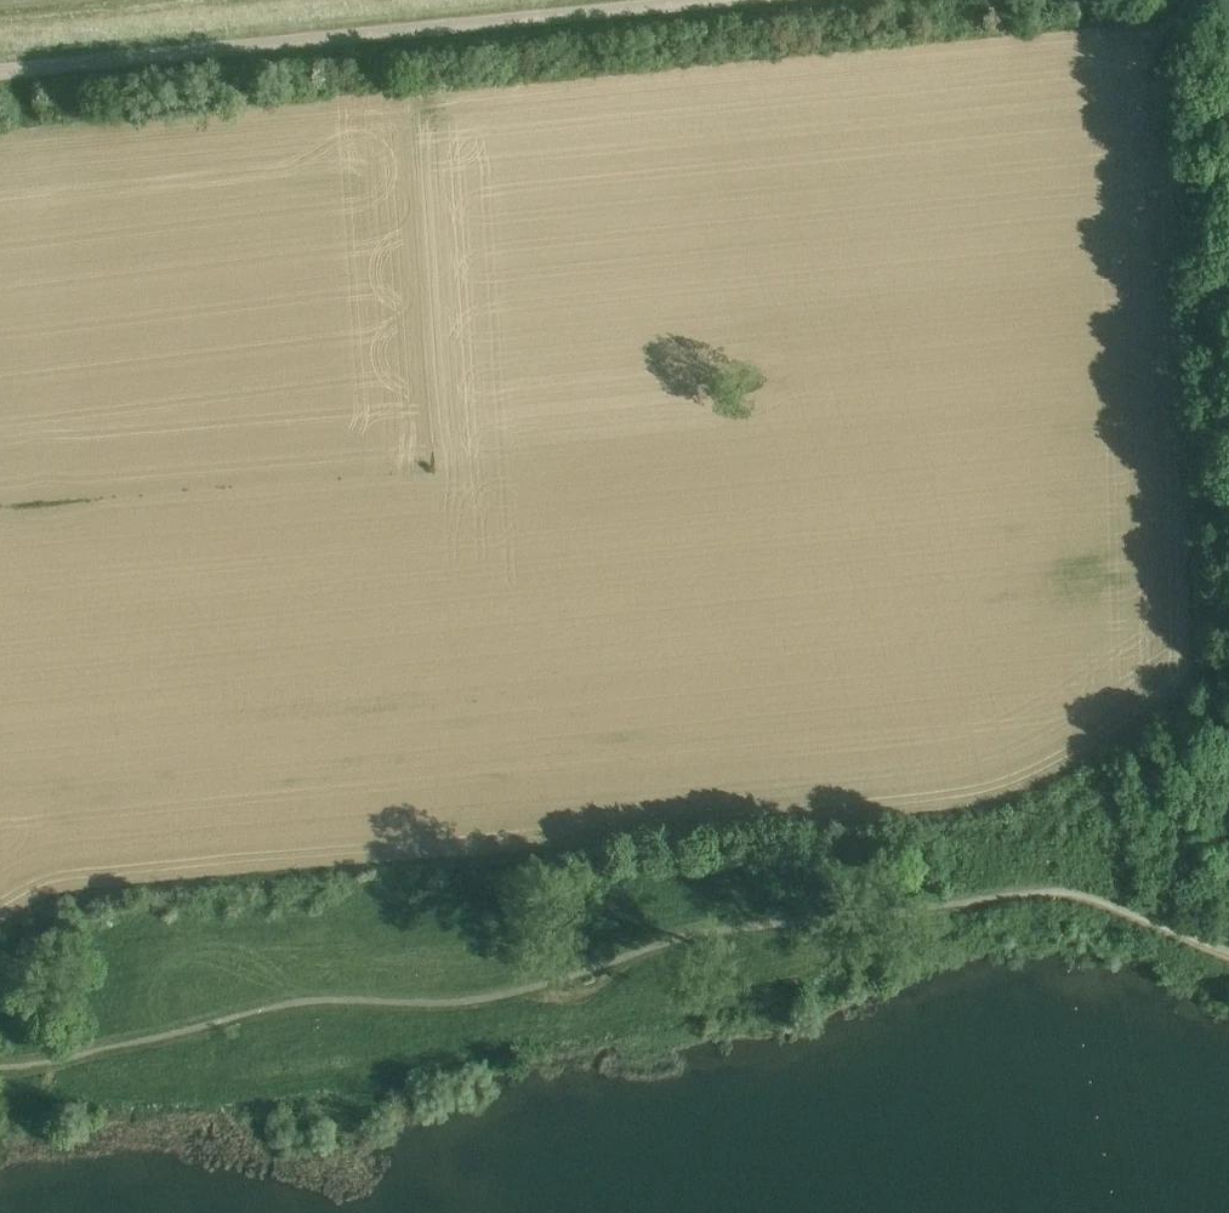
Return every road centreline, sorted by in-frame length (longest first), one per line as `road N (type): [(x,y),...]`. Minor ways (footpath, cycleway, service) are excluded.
road 1 (unclassified): [(0,75),(727,0)]

